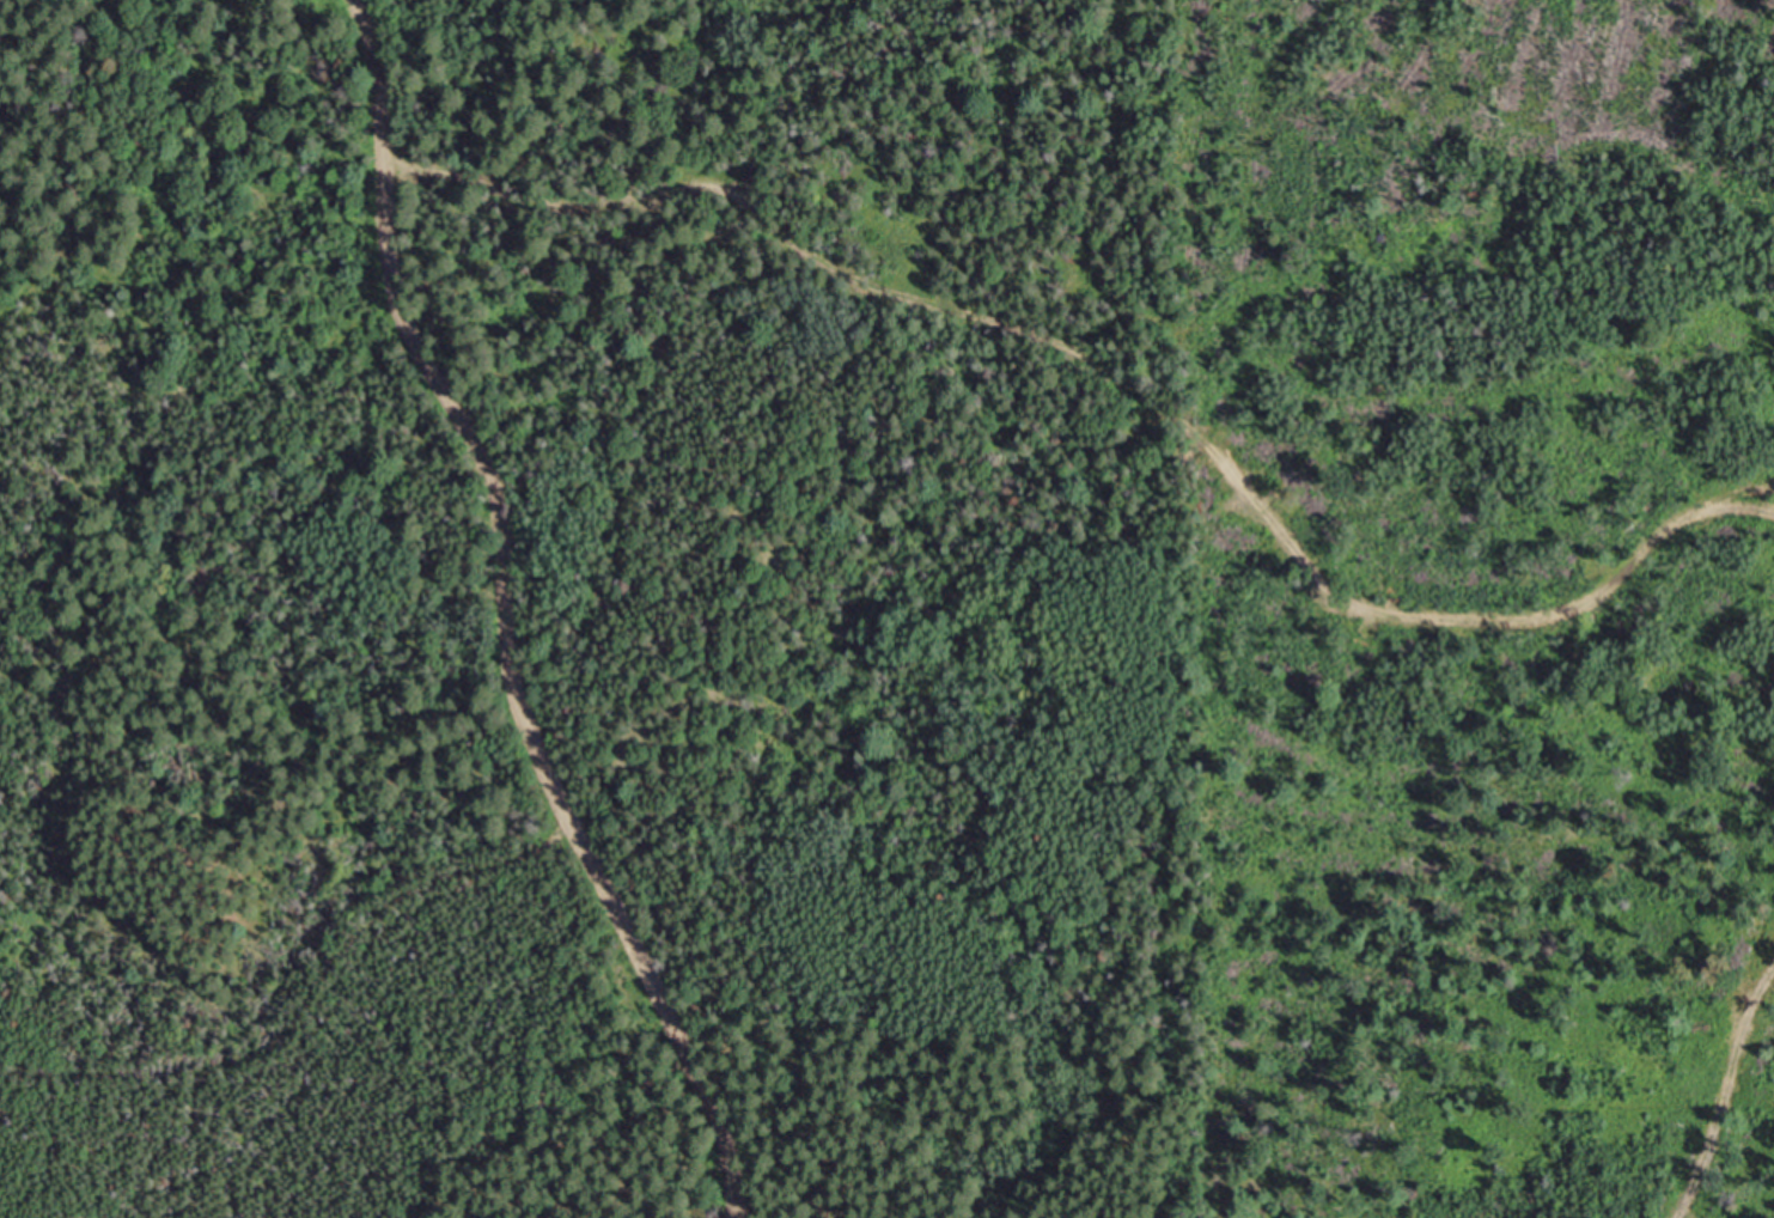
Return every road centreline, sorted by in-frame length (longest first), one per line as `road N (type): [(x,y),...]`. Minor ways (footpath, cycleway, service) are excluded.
road 1 (residential): [(726,1217),(733,1190),(725,1128),(573,827),(513,682),(494,479),(413,336),(389,256),(378,42),(354,0)]

